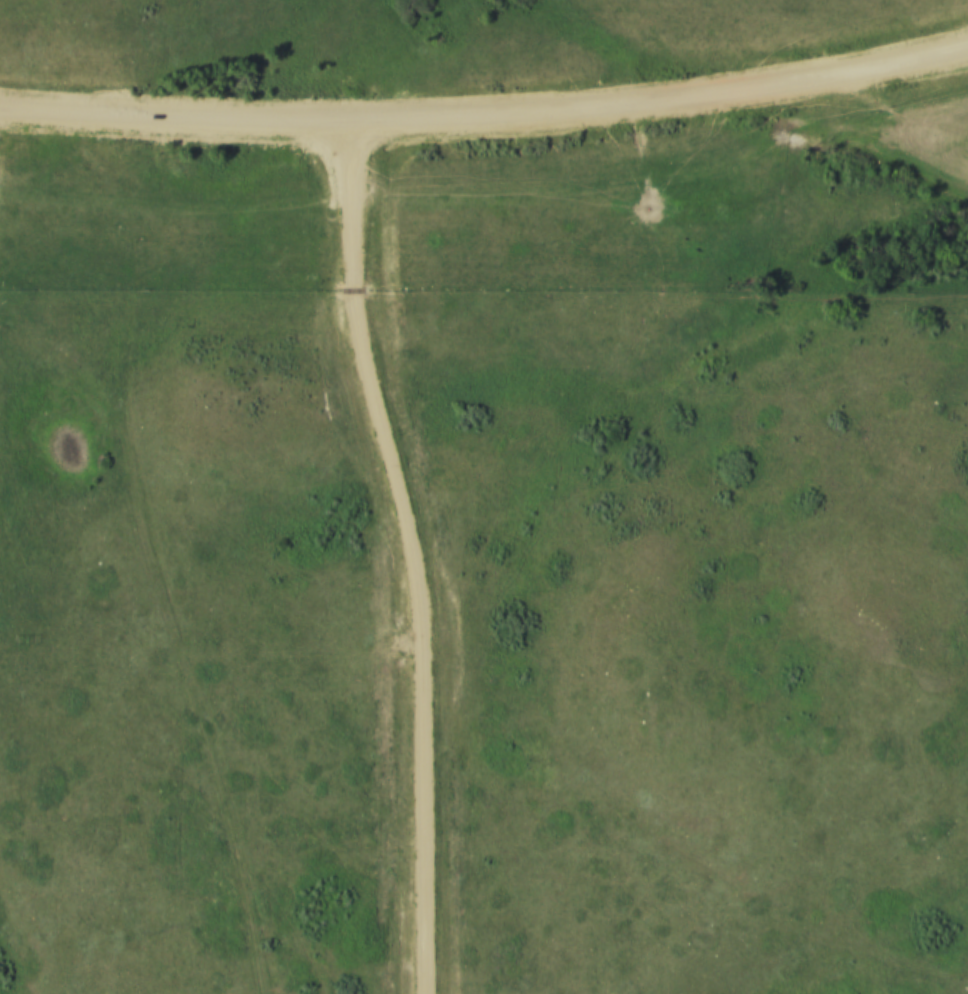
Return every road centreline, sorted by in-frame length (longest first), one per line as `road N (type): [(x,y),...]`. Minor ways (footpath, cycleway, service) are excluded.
road 1 (residential): [(967,51),(709,99),(537,117),(343,123),(0,115)]

